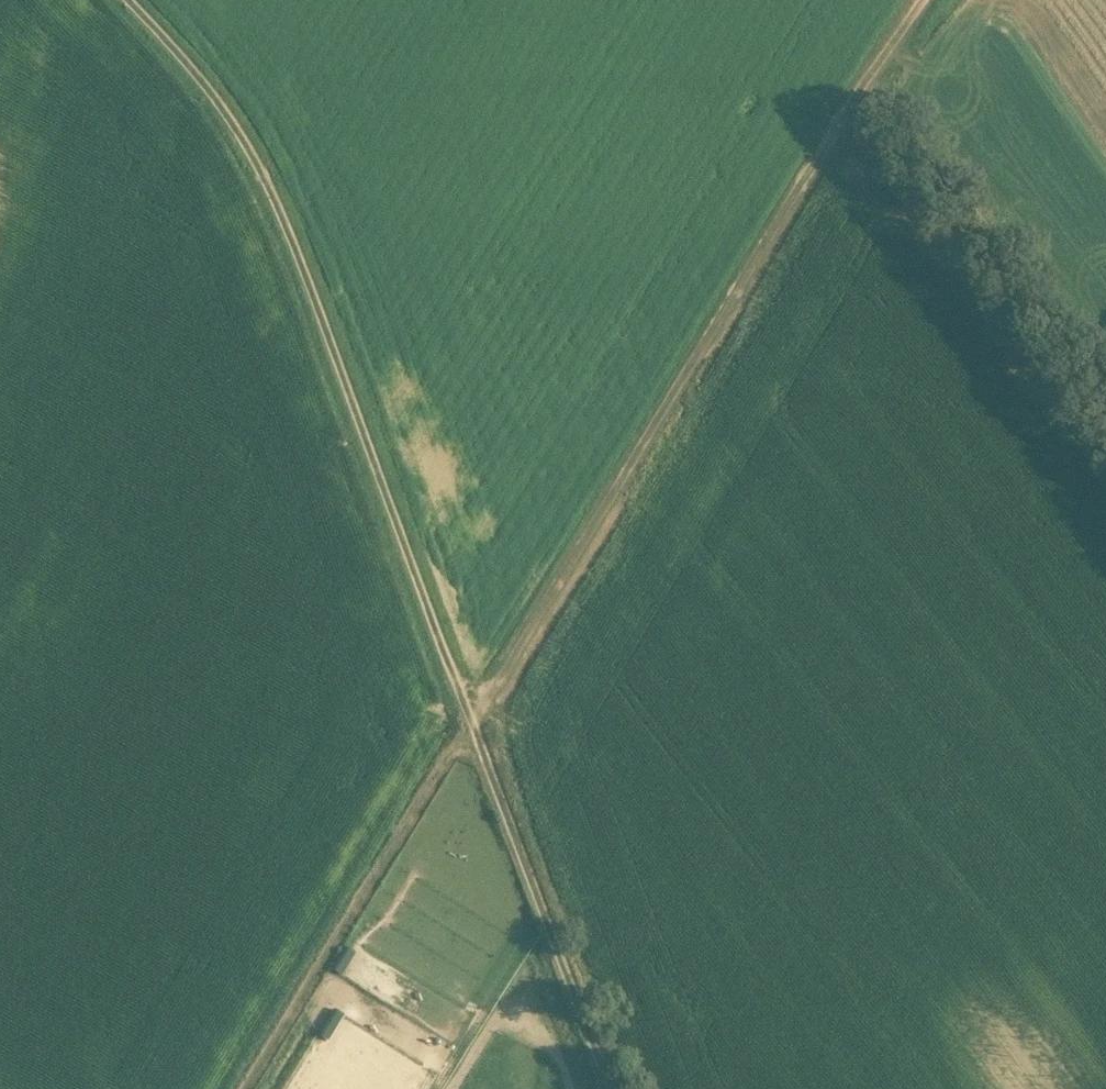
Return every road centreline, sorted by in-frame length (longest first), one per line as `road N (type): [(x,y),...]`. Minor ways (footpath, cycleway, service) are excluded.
road 1 (track): [(615,1088),(469,720),(354,393),(243,129),(128,0)]
road 2 (track): [(469,720),(934,0)]
road 3 (track): [(469,720),(246,1088)]

